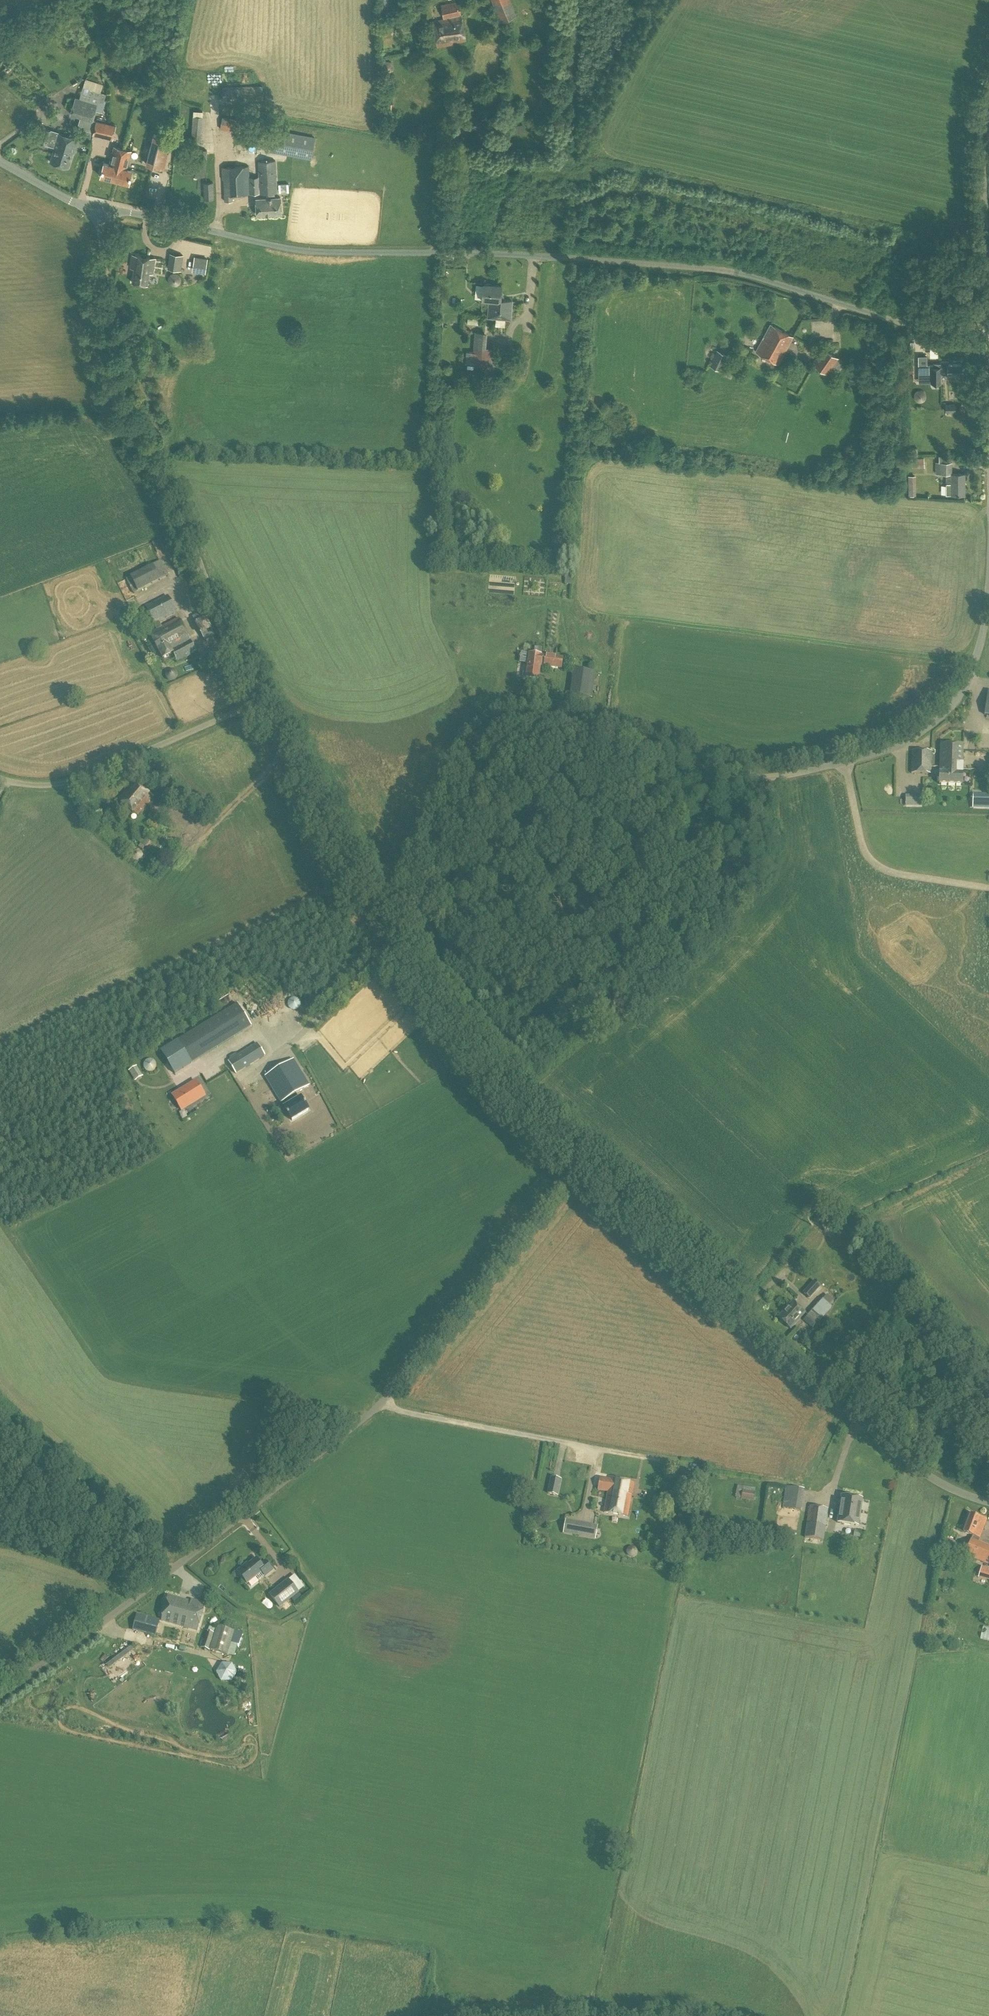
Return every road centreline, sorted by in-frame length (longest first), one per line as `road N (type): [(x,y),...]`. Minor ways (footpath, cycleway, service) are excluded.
road 1 (unclassified): [(104,213),(315,254),(557,257),(747,276),(916,328),(988,329)]
road 2 (unclassified): [(388,949),(477,760),(497,735),(528,723),(578,724),(686,766),(743,777),(856,759),(910,739),(957,700),(988,594)]
road 3 (unclassified): [(0,1693),(382,1405),(579,1165)]
road 4 (unclassified): [(988,1503),(899,1458),(579,1165)]
road 5 (unclassified): [(255,703),(190,543),(100,357),(104,213)]
road 6 (unclassified): [(579,1165),(495,1084),(388,949)]
road 7 (unclassified): [(388,949),(255,703)]
road 8 (unclassified): [(255,703),(80,777),(43,786),(0,778)]
road 9 (unclassified): [(988,236),(988,95)]

